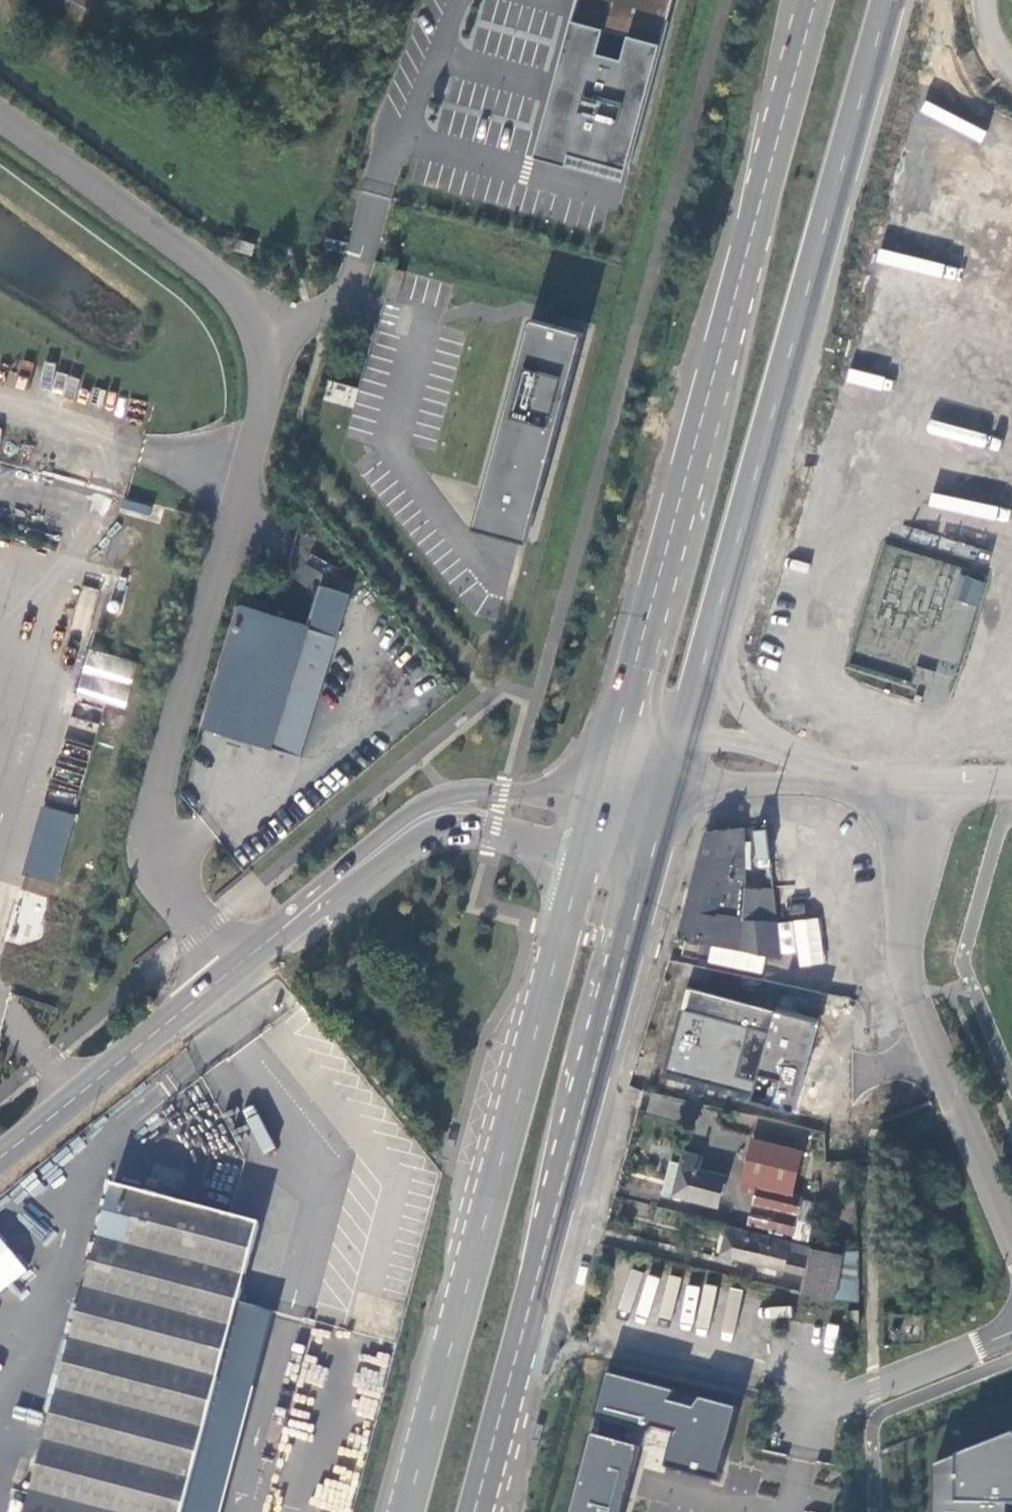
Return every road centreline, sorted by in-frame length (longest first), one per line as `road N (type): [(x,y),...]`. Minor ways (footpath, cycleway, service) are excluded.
road 1 (primary): [(587,849),(404,1511)]
road 2 (unclassified): [(237,962),(180,886),(158,834),(161,783),(269,383),(272,338)]
road 3 (primary): [(720,612),(889,0)]
road 4 (primary): [(757,217),(598,806)]
road 5 (unclassified): [(757,217),(736,372),(657,673),(653,711),(679,755)]
road 6 (unclassified): [(1011,1243),(907,973),(904,918),(925,792)]
road 7 (primary): [(542,1254),(667,804)]
road 8 (unclassified): [(542,1254),(564,1088),(626,827)]
road 9 (unclassified): [(0,116),(227,286),(272,338)]
road 10 (track): [(873,1422),(866,1075)]
road 11 (unclassified): [(237,962),(0,1159)]
road 12 (primary): [(475,1511),(542,1254)]
road 13 (unclassified): [(850,781),(744,708),(726,682),(720,612)]
road 14 (unclassified): [(417,821),(237,962)]
road 15 (primary): [(815,0),(757,217)]
road 16 (unclassified): [(1011,1332),(872,1390),(809,1398)]
road 17 (unclassified): [(598,806),(463,796),(417,821)]
road 18 (unclassified): [(417,821),(462,819),(587,849)]
road 19 (unclassified): [(679,755),(850,781)]
road 20 (primary): [(679,755),(720,612)]

